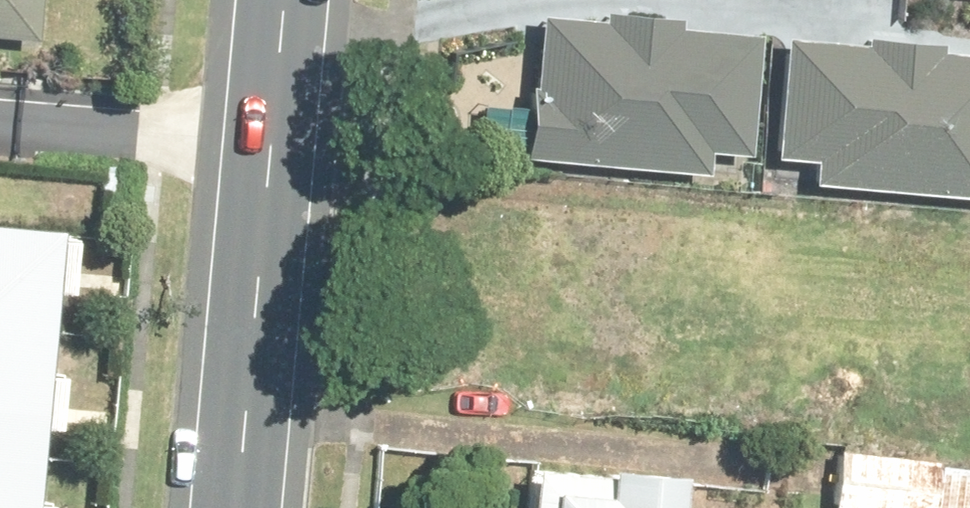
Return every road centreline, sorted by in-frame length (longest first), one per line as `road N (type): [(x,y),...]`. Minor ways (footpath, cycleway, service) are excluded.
road 1 (primary): [(238,507),(272,143)]
road 2 (residential): [(0,121),(272,143)]
road 3 (primary): [(272,143),(285,0)]

